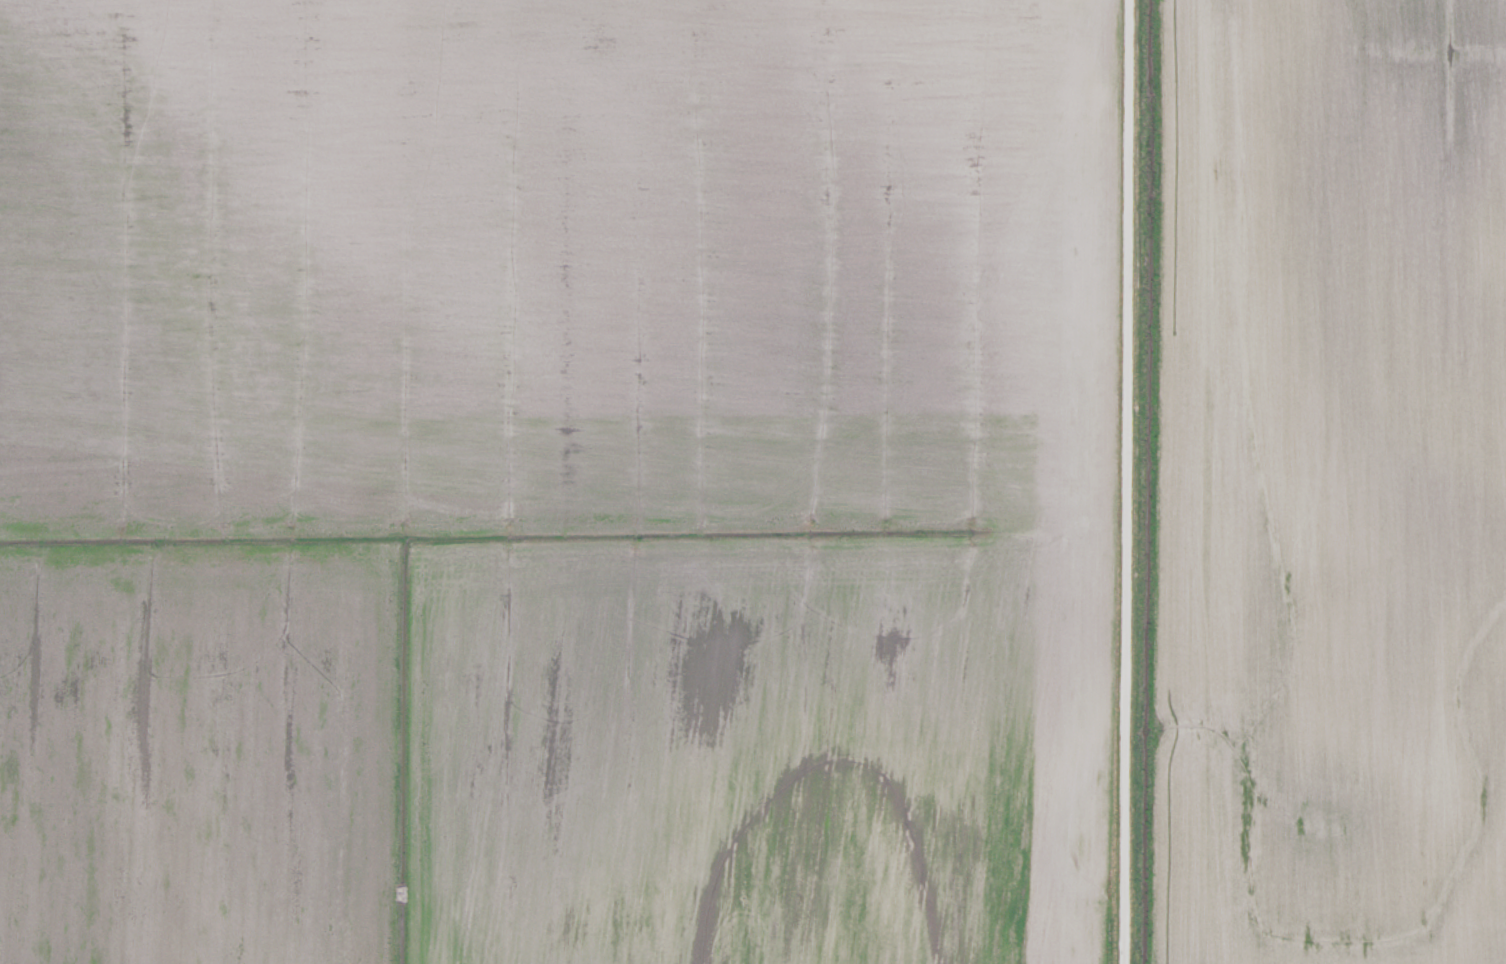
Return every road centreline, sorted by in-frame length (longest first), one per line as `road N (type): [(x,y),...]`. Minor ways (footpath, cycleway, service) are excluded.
road 1 (residential): [(1089,963),(1071,0)]

